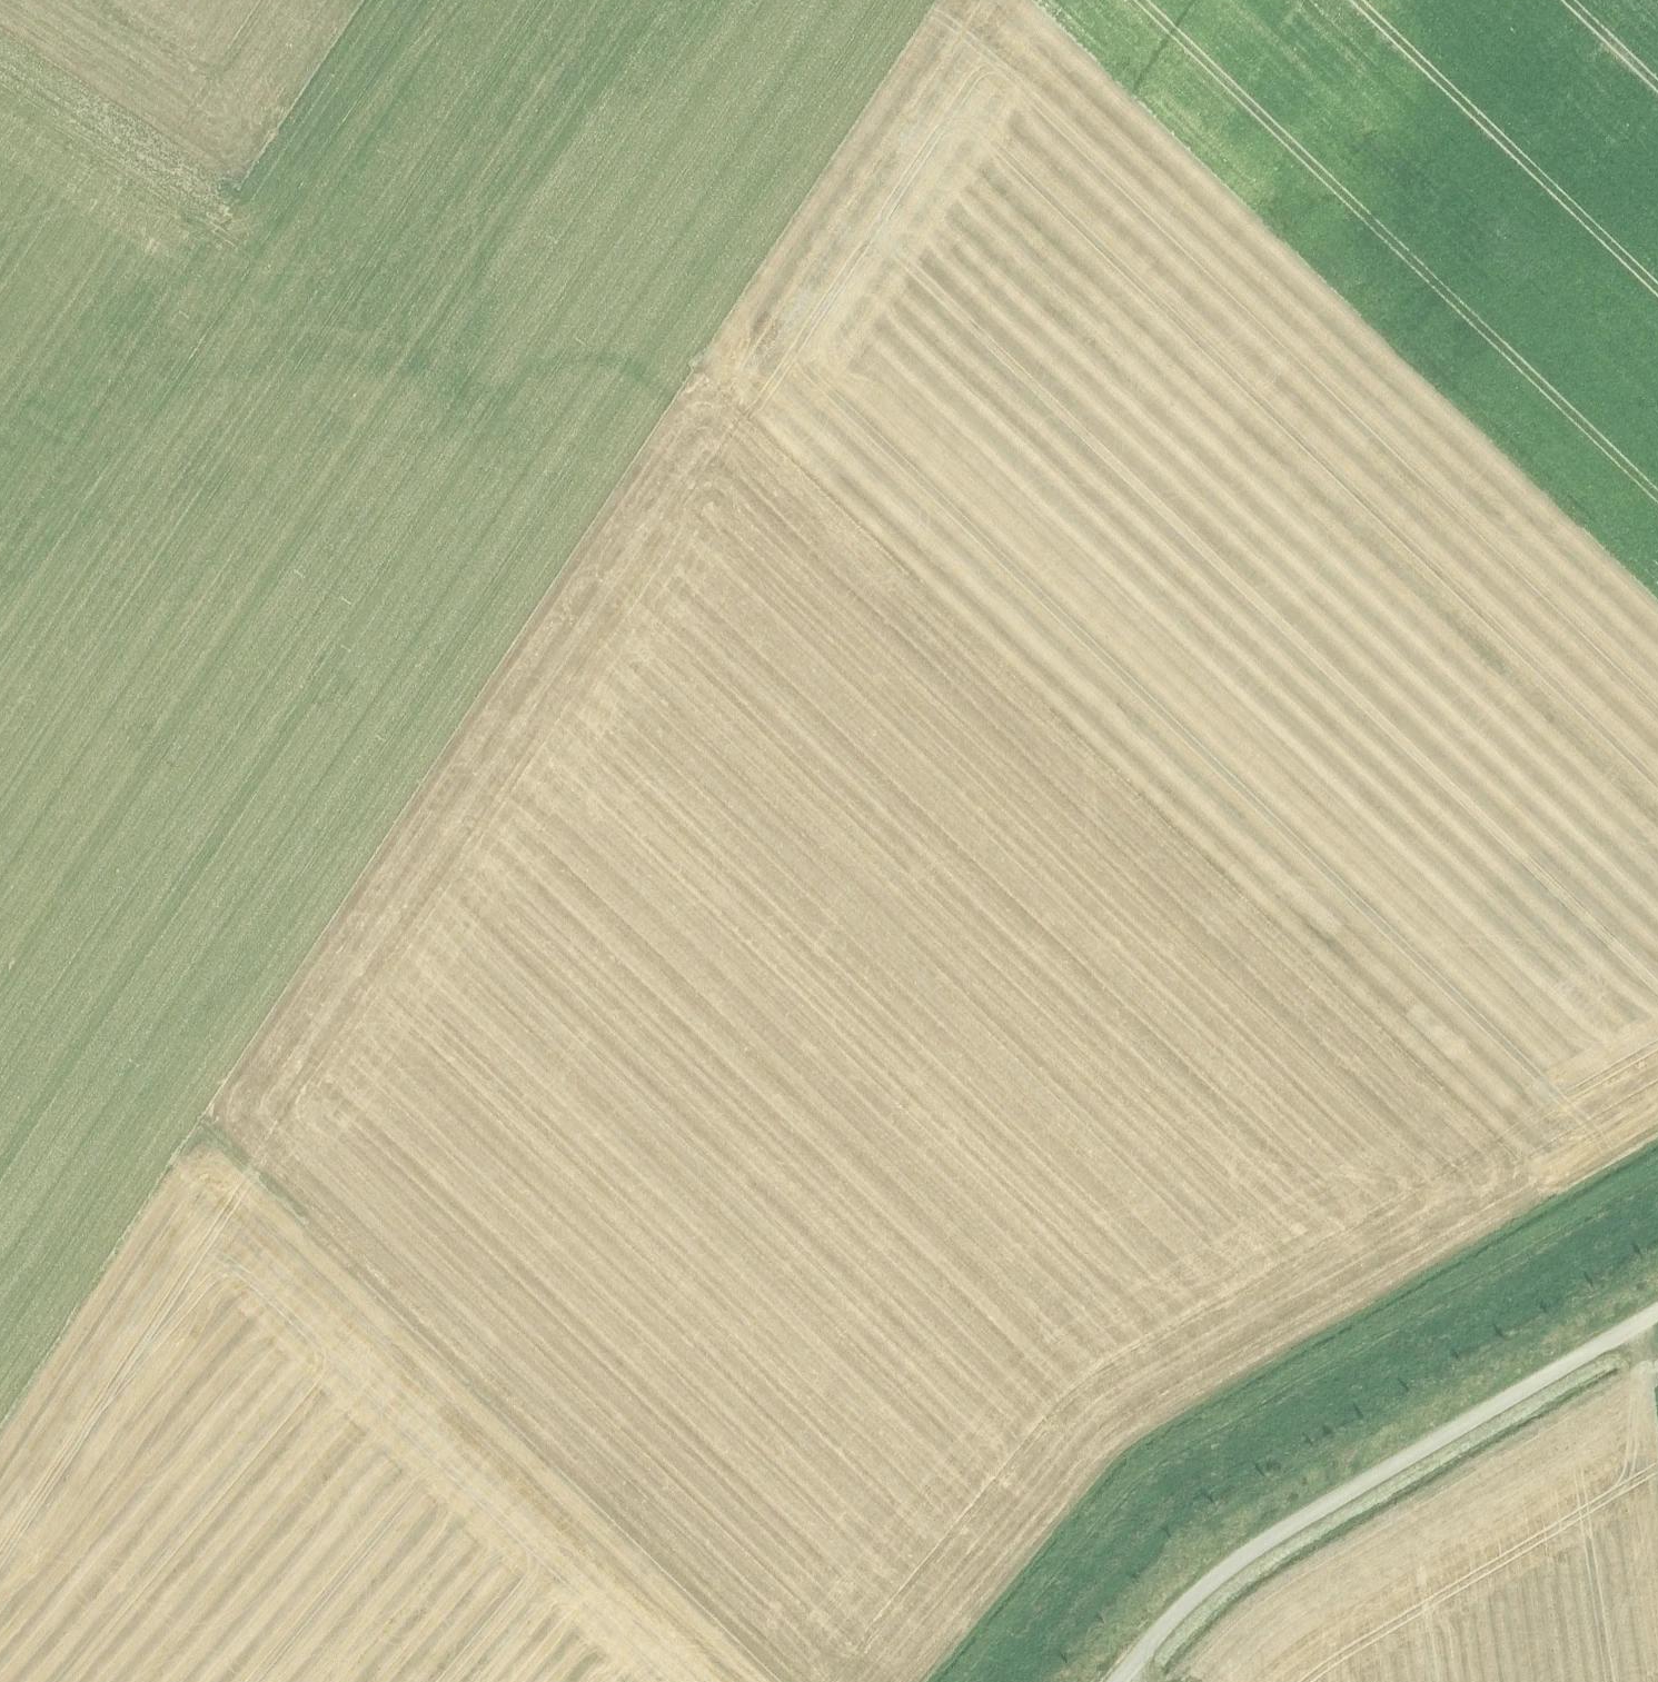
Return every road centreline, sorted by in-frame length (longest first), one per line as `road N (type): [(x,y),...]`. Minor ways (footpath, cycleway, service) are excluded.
road 1 (unclassified): [(1116,1681),(1187,1602),(1247,1555),(1657,1311)]

